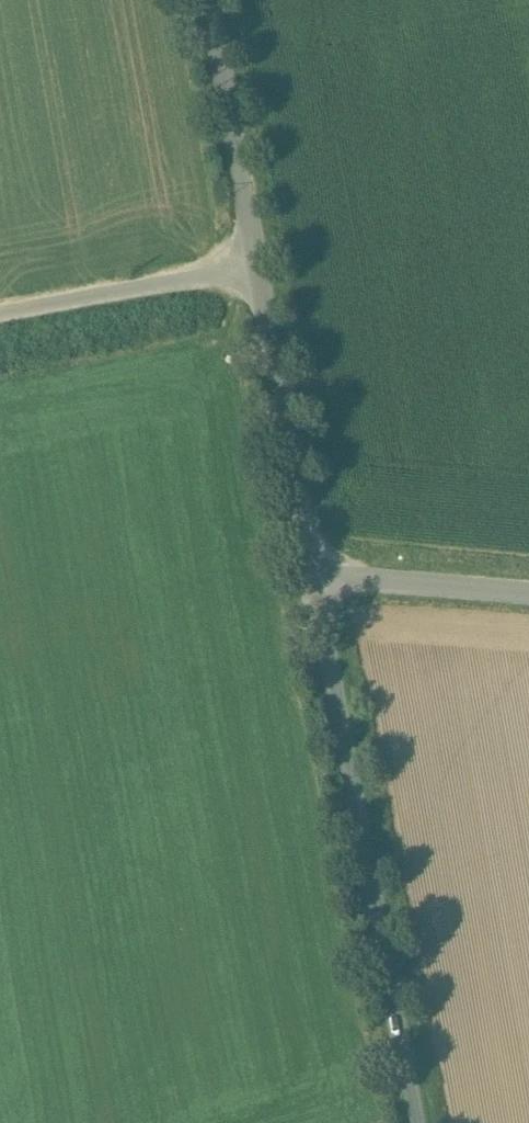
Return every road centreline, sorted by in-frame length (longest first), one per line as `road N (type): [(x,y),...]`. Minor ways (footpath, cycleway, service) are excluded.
road 1 (unclassified): [(413,1122),(312,578)]
road 2 (unclassified): [(312,578),(254,265)]
road 3 (unclassified): [(254,265),(209,0)]
road 4 (unclassified): [(254,265),(0,314)]
road 5 (unclassified): [(528,597),(312,578)]

